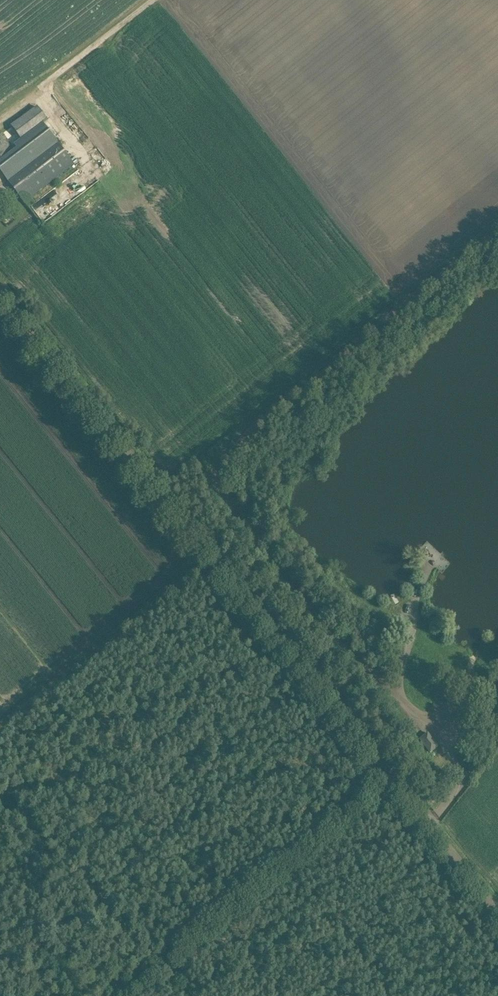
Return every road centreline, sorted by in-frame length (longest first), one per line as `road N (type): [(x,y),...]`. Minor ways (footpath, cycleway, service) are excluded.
road 1 (tertiary): [(497,904),(0,288)]
road 2 (track): [(218,557),(0,732)]
road 3 (track): [(154,0),(0,120)]

